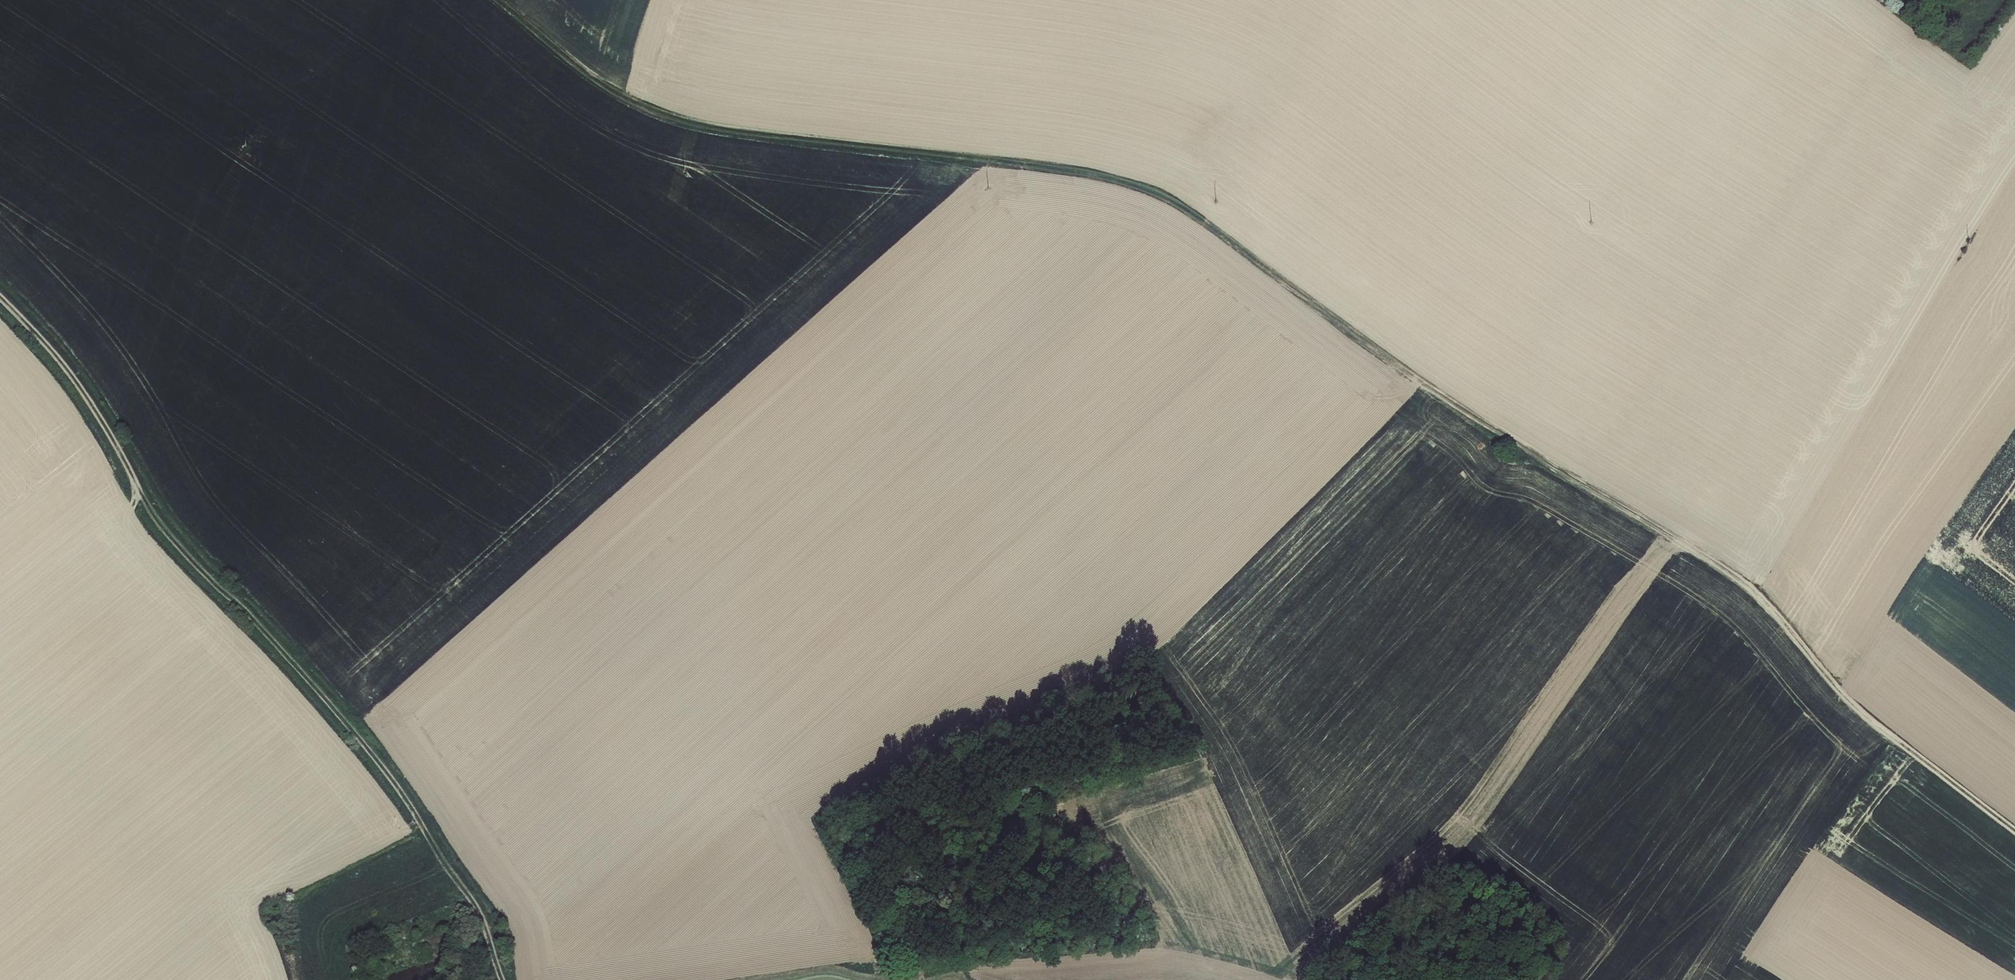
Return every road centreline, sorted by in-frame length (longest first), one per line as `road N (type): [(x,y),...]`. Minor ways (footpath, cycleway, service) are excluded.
road 1 (track): [(501,0),(601,83),(651,114),(695,127),(1107,178),(1193,212),(1461,409),(1771,602),(1851,703),(2014,831)]
road 2 (track): [(135,501),(131,477),(89,397),(0,299)]

